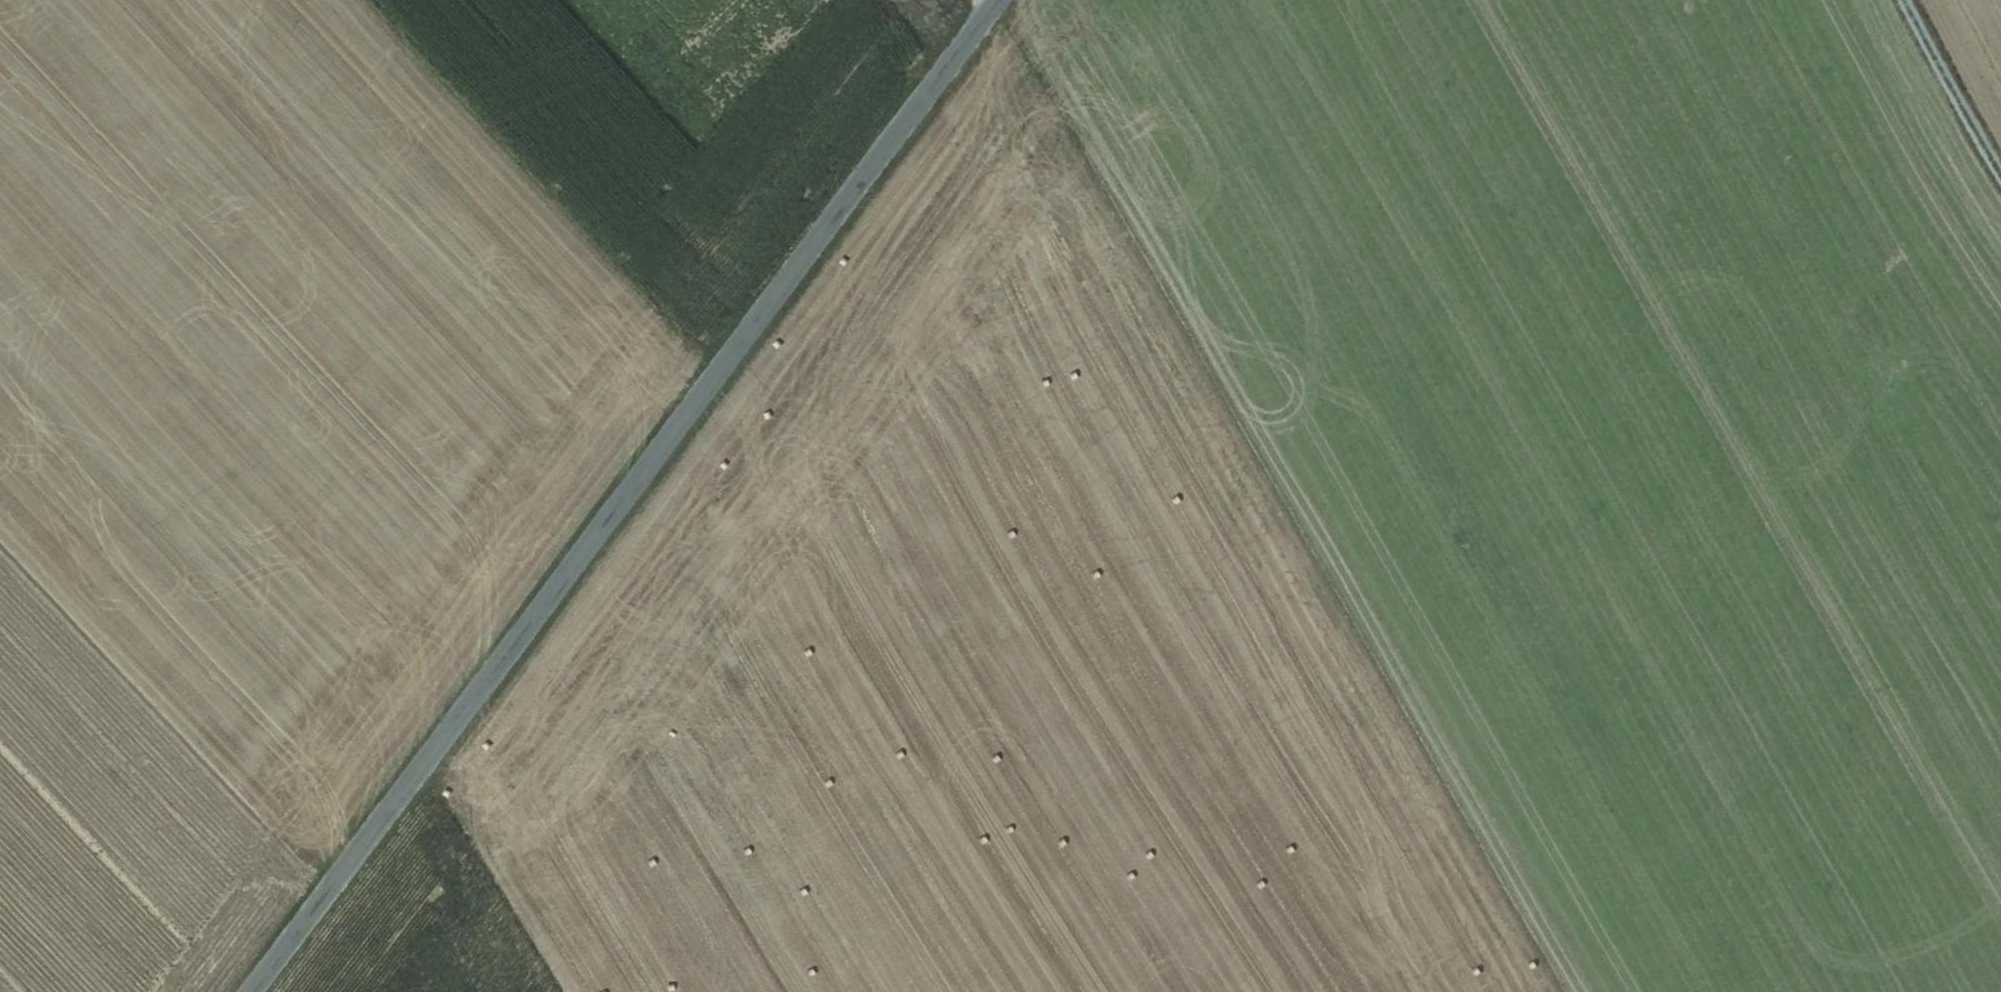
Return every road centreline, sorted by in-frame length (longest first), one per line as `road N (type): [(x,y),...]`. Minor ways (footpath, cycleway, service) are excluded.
road 1 (tertiary): [(1011,0),(255,991)]
road 2 (track): [(2000,160),(1908,0)]

